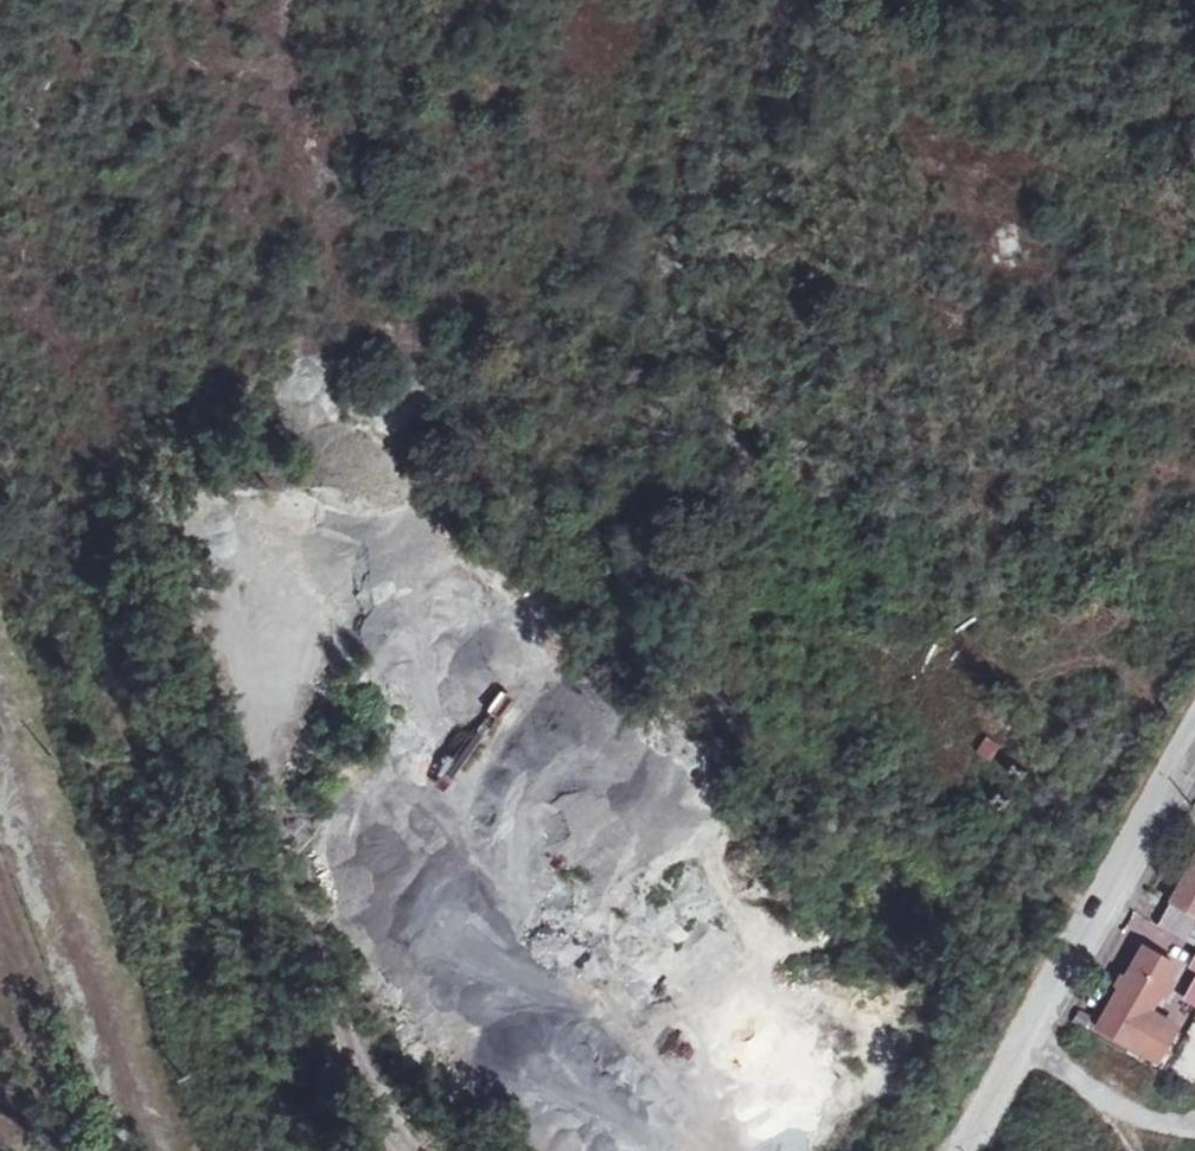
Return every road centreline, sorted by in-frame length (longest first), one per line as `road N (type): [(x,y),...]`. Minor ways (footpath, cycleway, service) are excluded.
road 1 (unclassified): [(1194,743),(962,1150)]
road 2 (track): [(1194,1131),(1122,1114),(1025,1040)]

